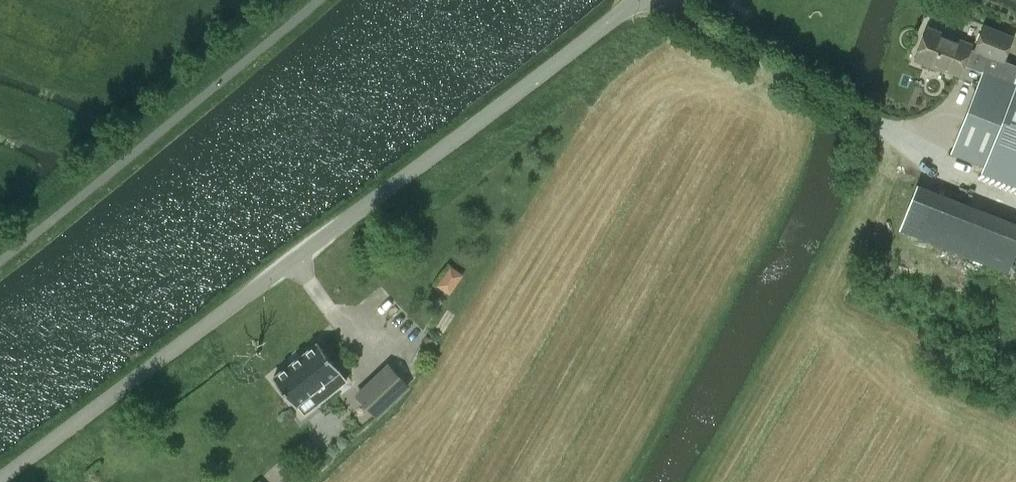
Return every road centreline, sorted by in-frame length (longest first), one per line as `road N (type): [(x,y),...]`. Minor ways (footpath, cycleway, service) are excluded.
road 1 (unclassified): [(2,481),(640,0)]
road 2 (track): [(666,0),(952,173),(1015,198)]

